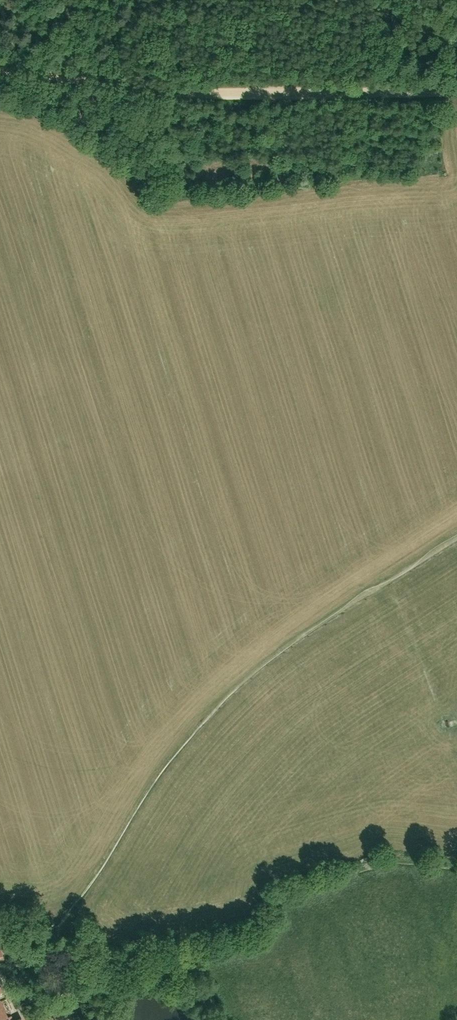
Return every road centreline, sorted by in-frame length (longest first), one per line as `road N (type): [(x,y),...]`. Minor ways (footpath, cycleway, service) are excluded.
road 1 (track): [(456,538),(249,677),(151,785),(77,903)]
road 2 (track): [(0,68),(192,91),(456,89)]

